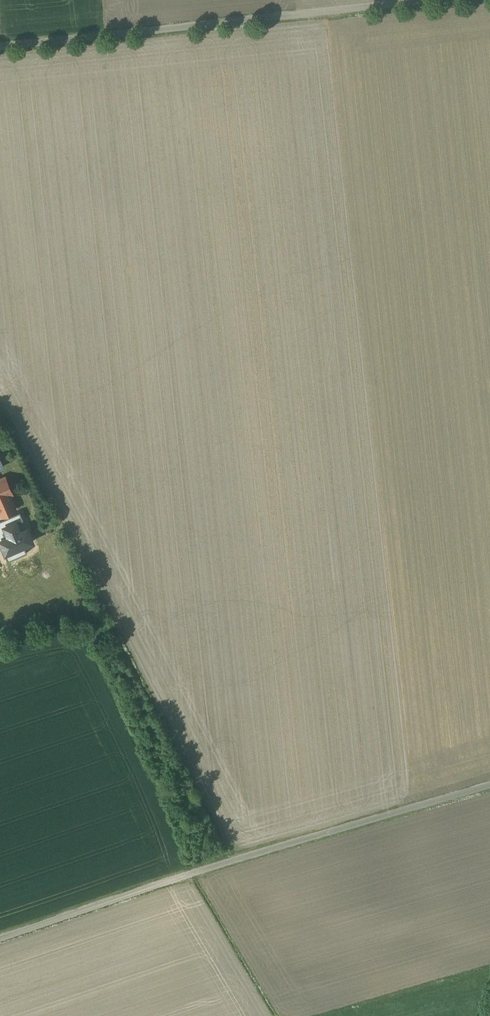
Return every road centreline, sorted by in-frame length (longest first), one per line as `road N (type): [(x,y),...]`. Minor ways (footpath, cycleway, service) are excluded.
road 1 (unclassified): [(0,942),(489,788)]
road 2 (unclassified): [(454,0),(0,49)]

